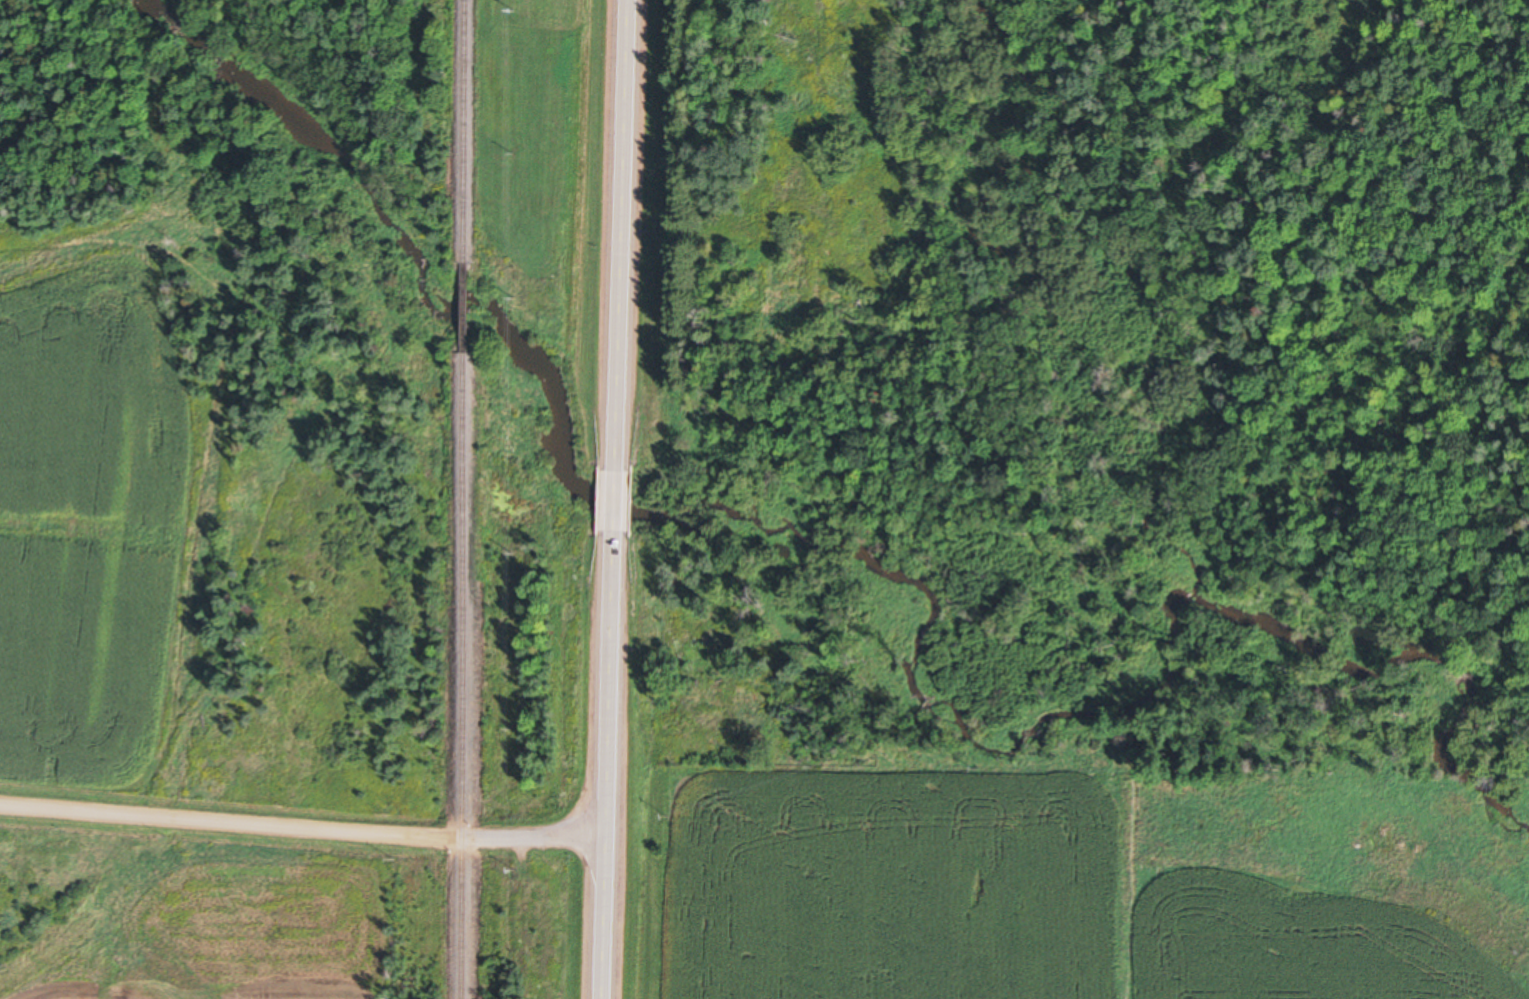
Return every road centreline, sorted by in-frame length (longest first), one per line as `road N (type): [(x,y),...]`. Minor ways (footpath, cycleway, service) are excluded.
road 1 (primary): [(605,998),(631,0)]
road 2 (residential): [(0,804),(391,835),(609,832)]

